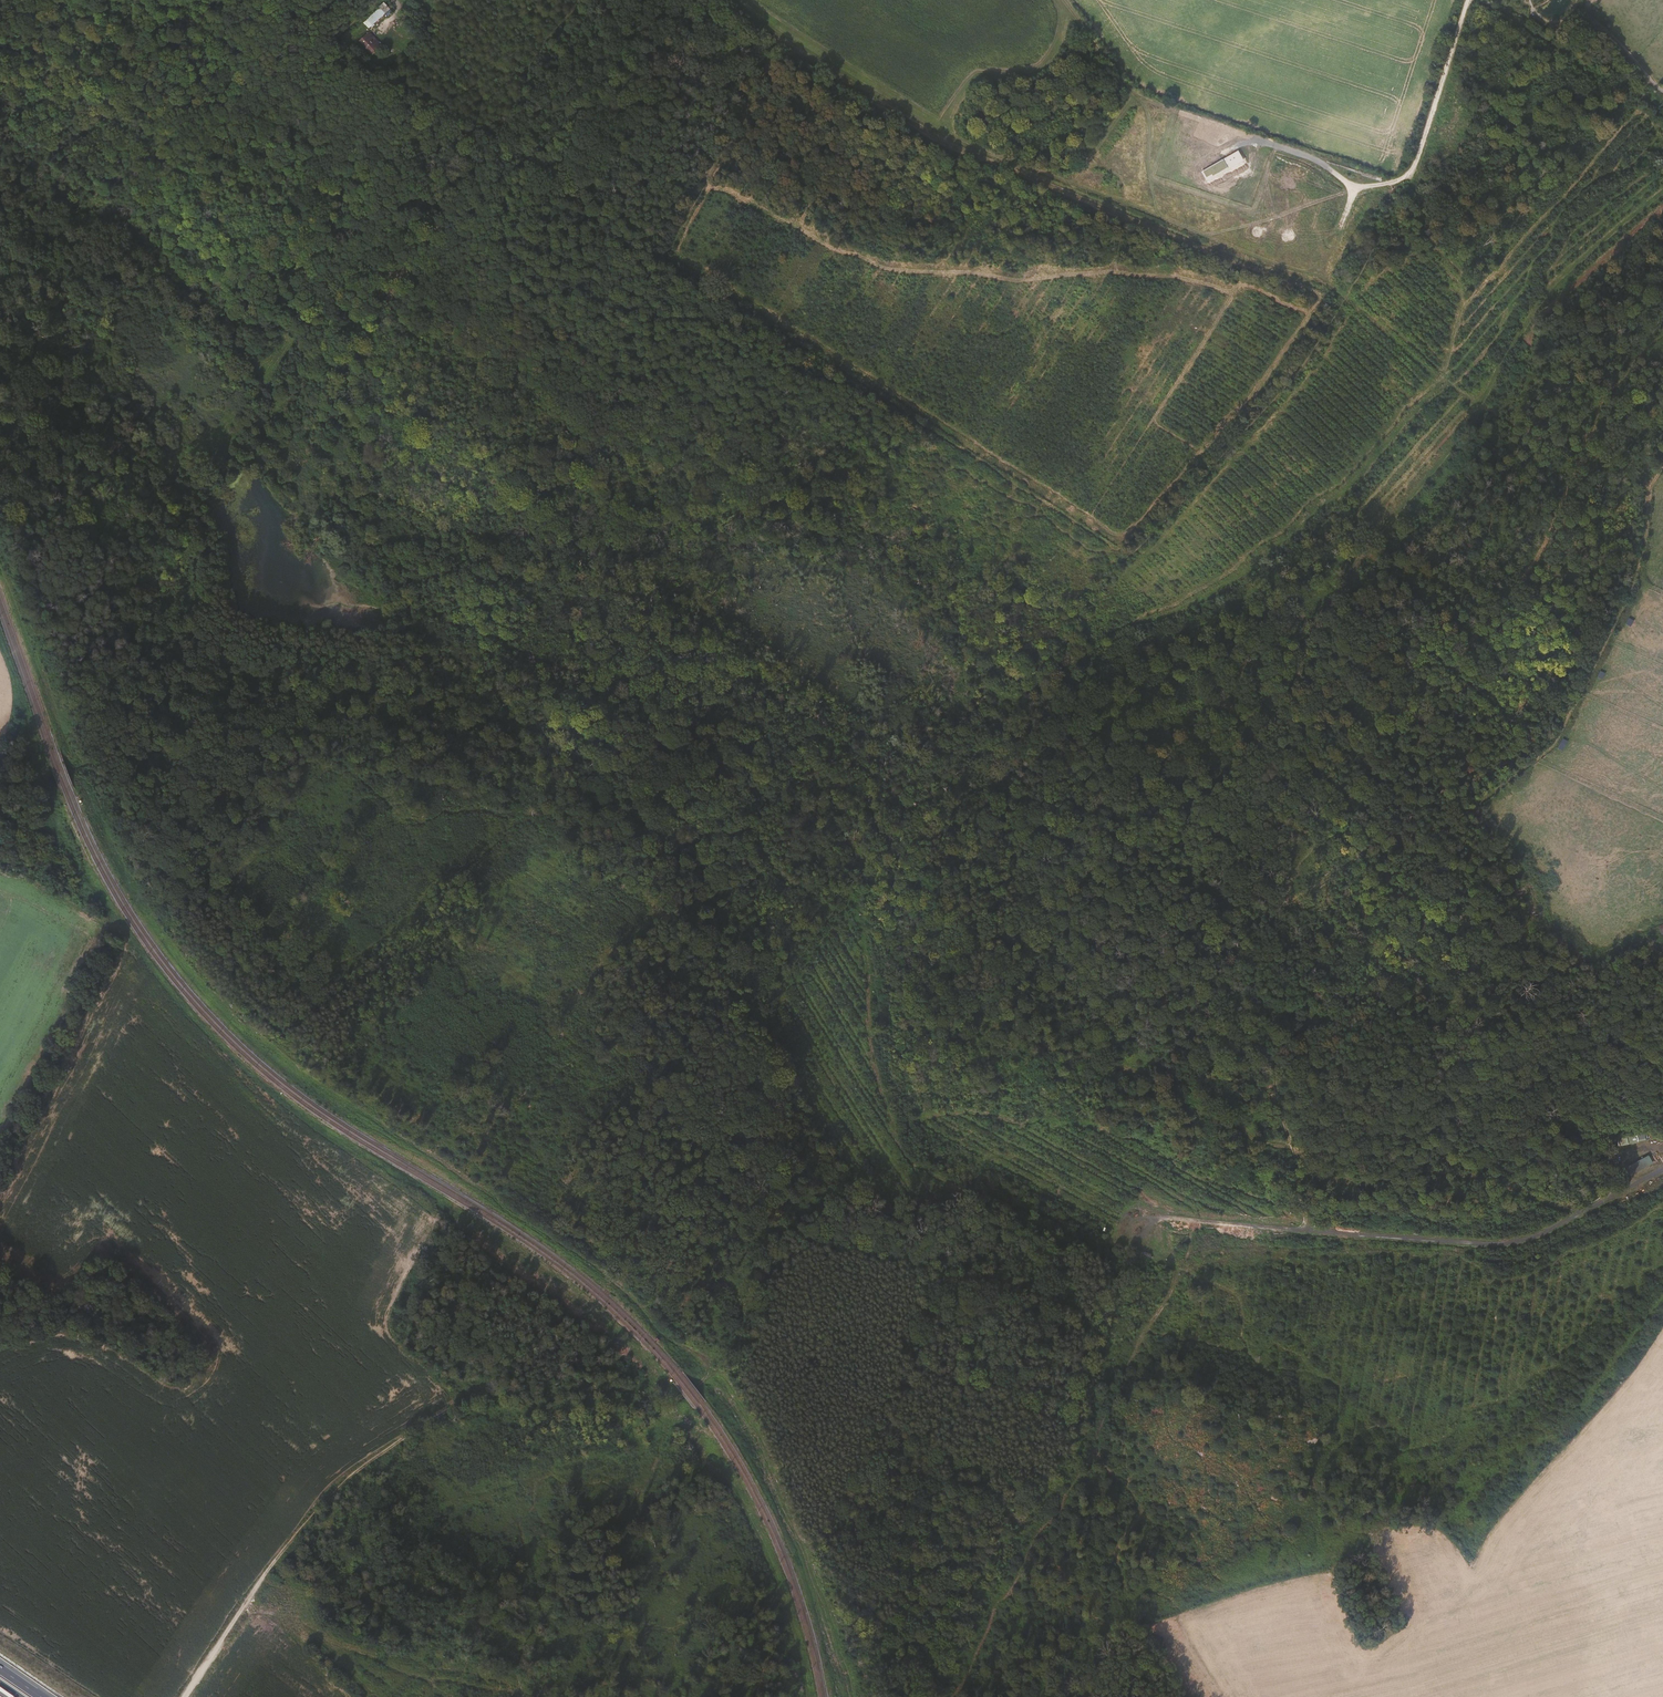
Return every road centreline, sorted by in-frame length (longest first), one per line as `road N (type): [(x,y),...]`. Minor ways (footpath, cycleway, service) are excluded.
road 1 (track): [(1662,1169),(1512,1241),(1152,1218)]
road 2 (track): [(332,38),(359,67),(403,186),(319,298),(316,324),(334,375),(288,395),(249,444)]
road 3 (track): [(1410,177),(1466,0)]
road 4 (track): [(185,1696),(261,1587)]

